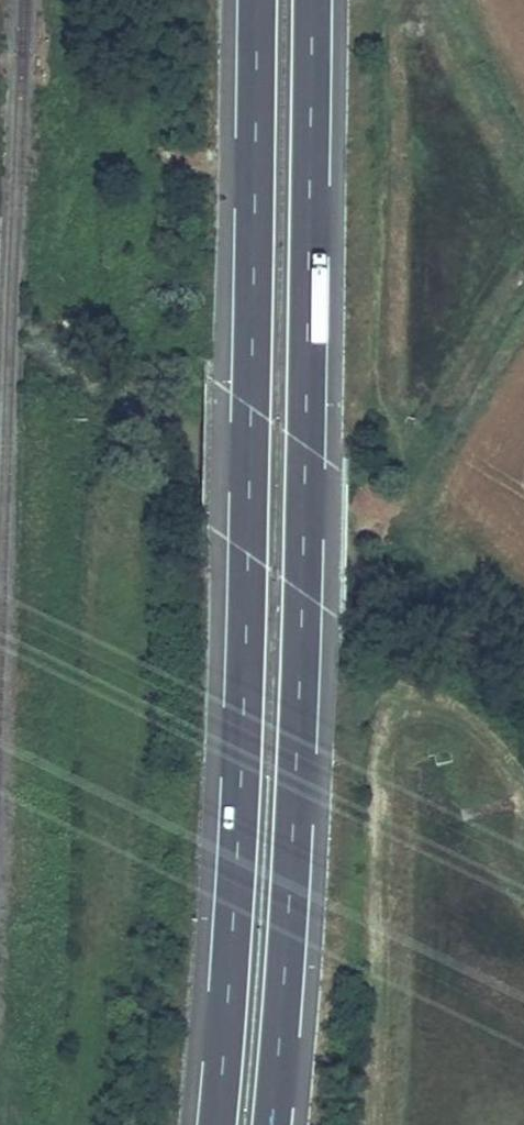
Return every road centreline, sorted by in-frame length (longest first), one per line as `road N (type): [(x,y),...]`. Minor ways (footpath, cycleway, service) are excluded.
road 1 (motorway): [(272,1124),(298,752),(312,0)]
road 2 (motorway): [(257,0),(243,726),(217,1124)]
road 3 (track): [(385,686),(374,776),(361,1124)]

